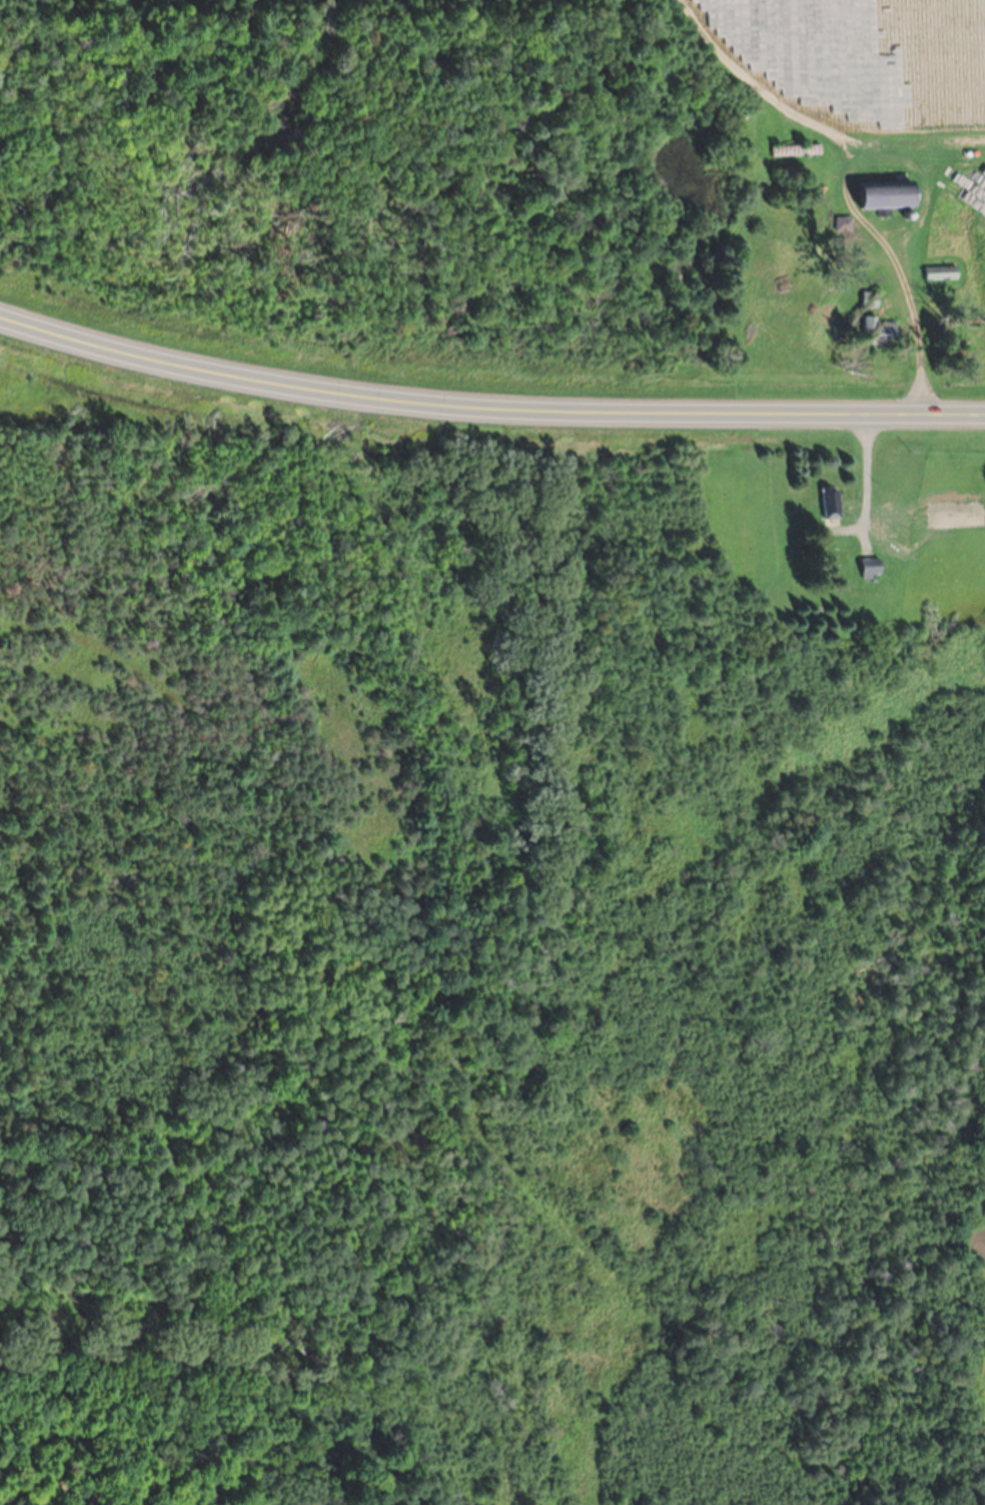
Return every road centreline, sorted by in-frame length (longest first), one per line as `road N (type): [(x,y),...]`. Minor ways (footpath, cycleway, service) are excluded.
road 1 (primary): [(0,319),(233,380),(461,408),(984,415)]

